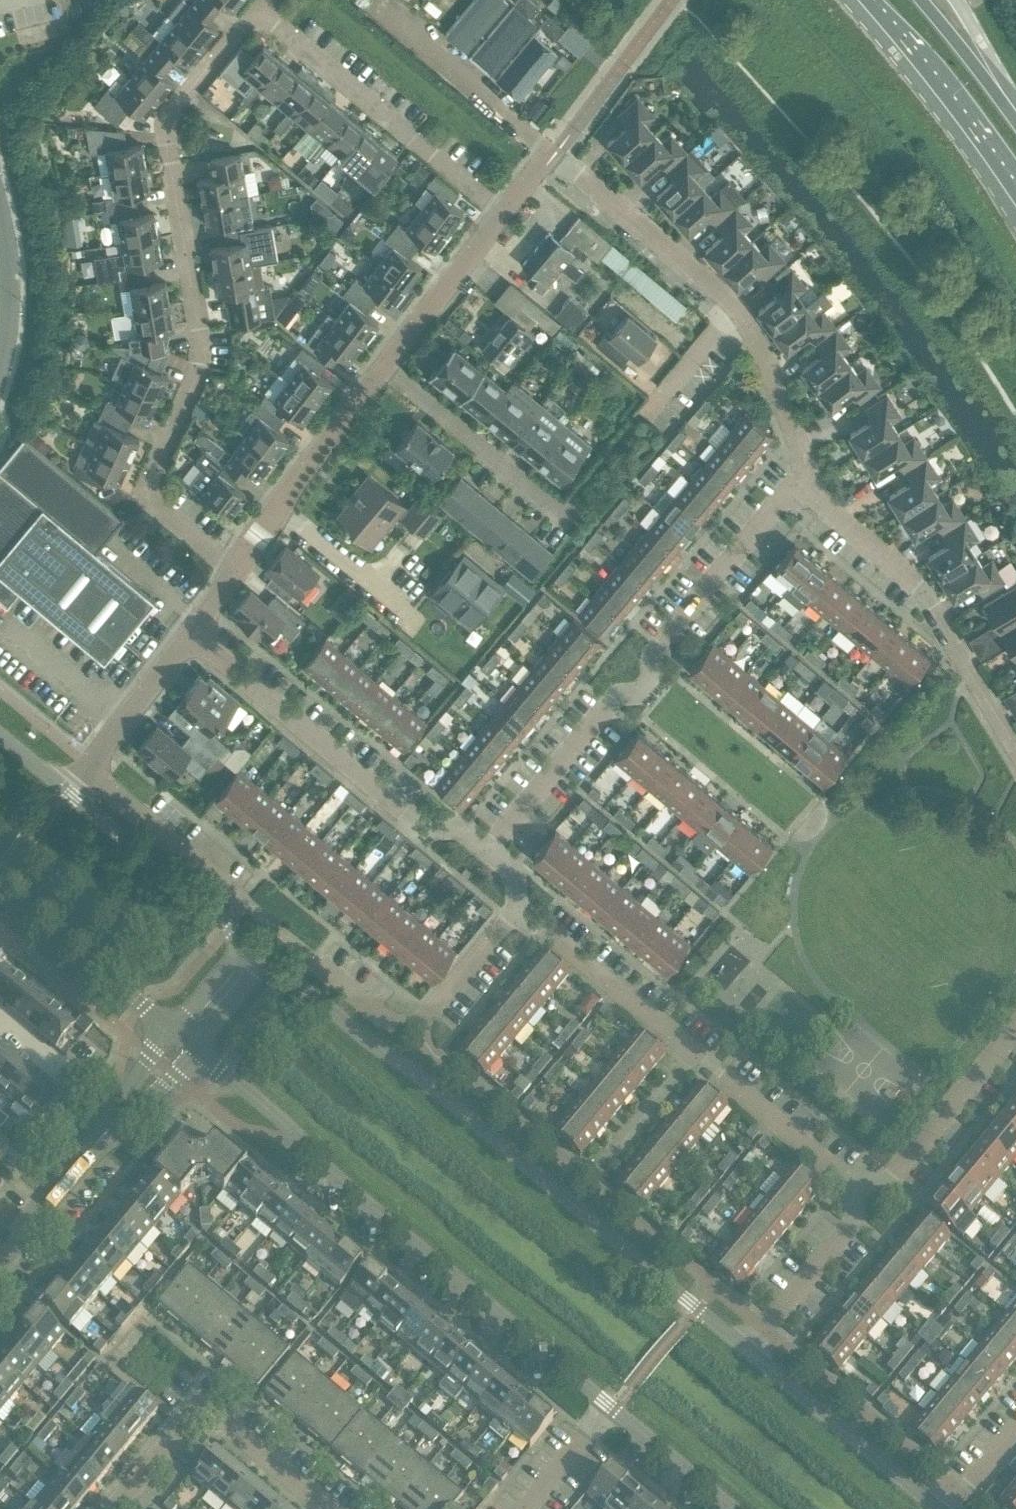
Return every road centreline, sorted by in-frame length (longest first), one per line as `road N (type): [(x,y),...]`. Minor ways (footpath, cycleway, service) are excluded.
road 1 (residential): [(233,569),(149,497),(199,367),(165,129),(170,110),(259,11)]
road 2 (tertiary): [(747,1349),(263,947)]
road 3 (tertiary): [(184,1044),(288,1125),(305,1149),(612,1409)]
road 4 (residential): [(487,848),(615,695),(641,693),(652,678),(648,655),(794,481)]
road 5 (residential): [(233,569),(506,213)]
road 6 (residential): [(858,1188),(514,908)]
road 7 (residential): [(794,481),(802,467),(733,306),(552,154)]
road 8 (residential): [(413,1022),(388,1021),(88,764)]
road 9 (residential): [(487,848),(465,831),(425,830),(192,634)]
road 10 (residential): [(1015,753),(925,588),(794,481)]
road 11 (residential): [(506,213),(259,11)]
road 12 (tertiary): [(263,947),(69,787)]
road 13 (tertiary): [(937,1508),(747,1349)]
road 14 (primary): [(867,0),(1015,195)]
road 15 (residential): [(366,0),(552,154)]
road 16 (tertiary): [(0,889),(184,1044)]
road 17 (residential): [(858,1188),(894,1176),(1015,1028)]
road 18 (residential): [(747,1349),(857,1219),(858,1188)]
road 19 (residential): [(0,1266),(120,1121)]
road 20 (residential): [(88,764),(192,634)]
road 21 (tertiary): [(612,1409),(733,1508)]
road 22 (residential): [(326,1508),(206,1412)]
road 23 (primary): [(1015,121),(921,0)]
road 24 (residential): [(413,1022),(514,908)]
road 25 (tertiary): [(0,364),(9,268),(0,226)]
road 26 (residential): [(526,1508),(612,1409)]
road 27 (residential): [(552,154),(631,50)]
road 28 (residential): [(122,1508),(206,1412)]
road 29 (unclassified): [(184,1044),(263,947)]

